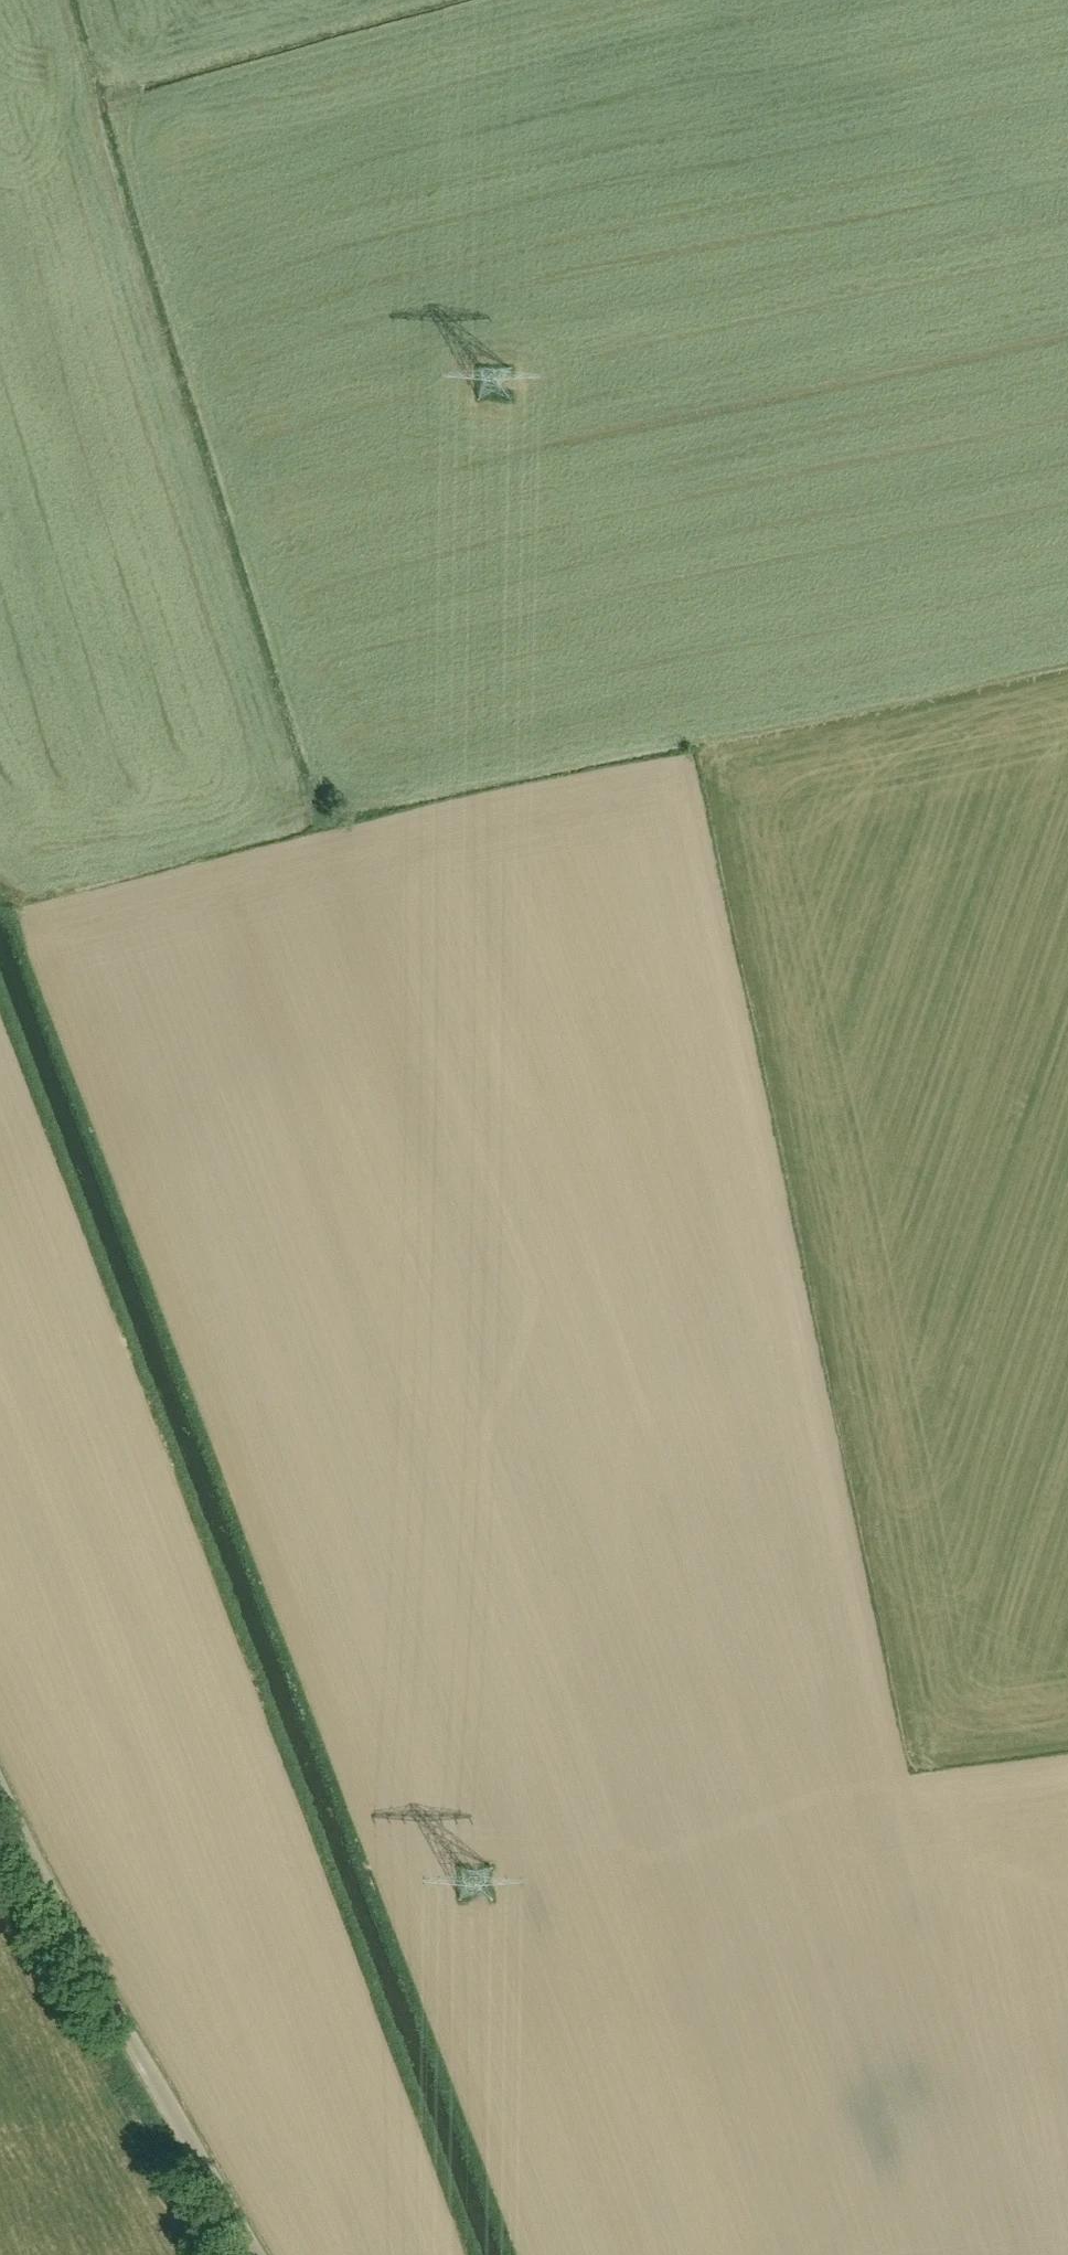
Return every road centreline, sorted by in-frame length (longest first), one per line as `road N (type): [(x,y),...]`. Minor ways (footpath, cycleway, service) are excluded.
road 1 (unclassified): [(258,2254),(98,1981),(0,1788)]

